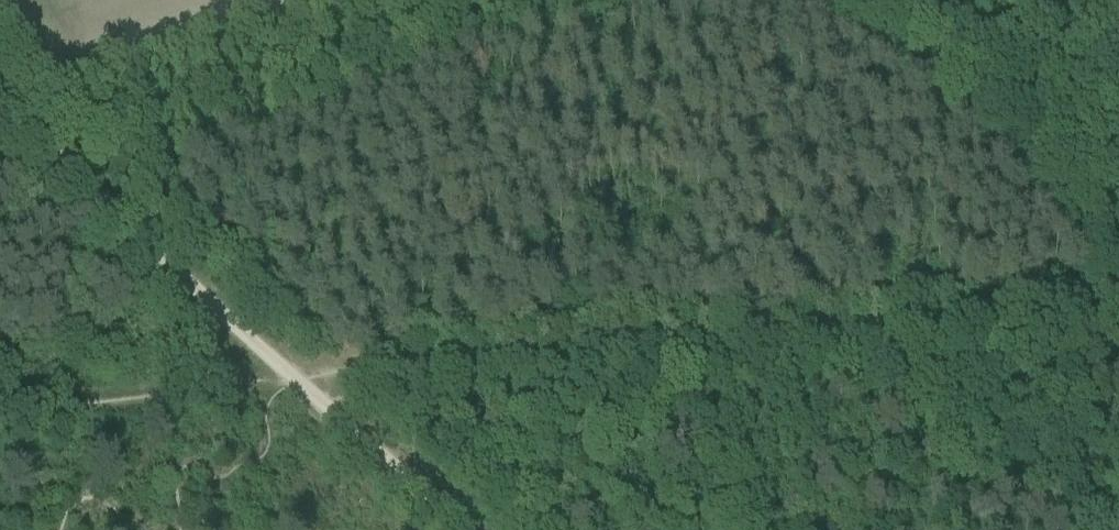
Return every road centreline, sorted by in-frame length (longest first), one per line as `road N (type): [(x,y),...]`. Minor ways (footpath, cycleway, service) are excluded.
road 1 (track): [(1118,300),(300,376)]
road 2 (track): [(1118,291),(811,0)]
road 3 (track): [(300,376),(0,88)]
road 4 (track): [(0,407),(300,376)]
road 5 (track): [(300,376),(467,529)]

